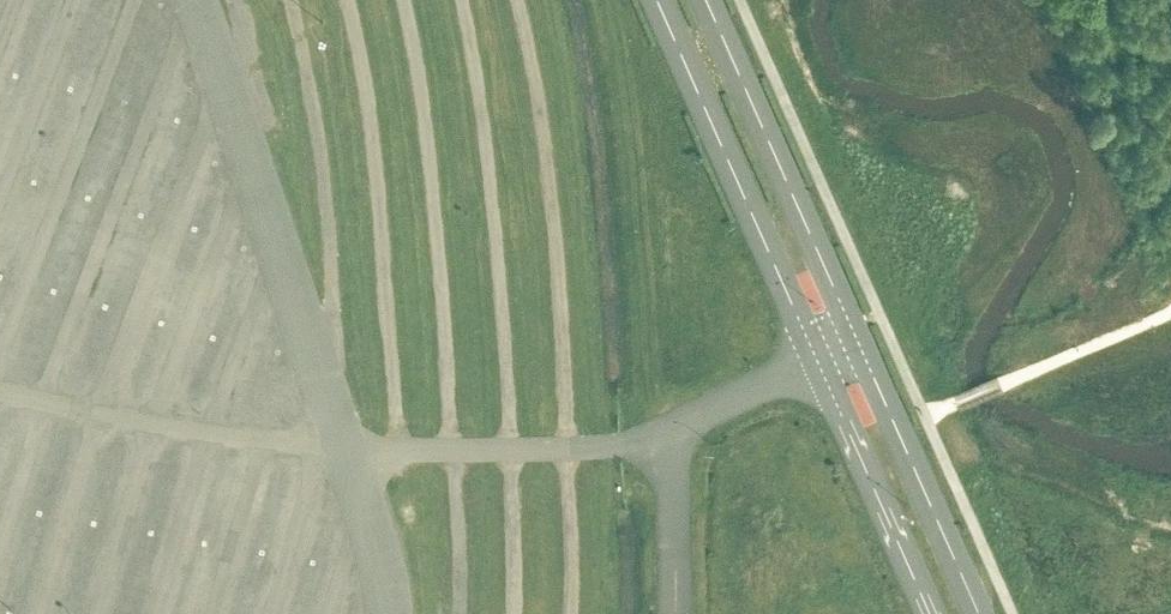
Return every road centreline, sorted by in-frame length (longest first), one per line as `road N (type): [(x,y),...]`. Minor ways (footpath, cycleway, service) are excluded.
road 1 (tertiary): [(657,0),(931,613)]
road 2 (tertiary): [(980,613),(707,0)]

